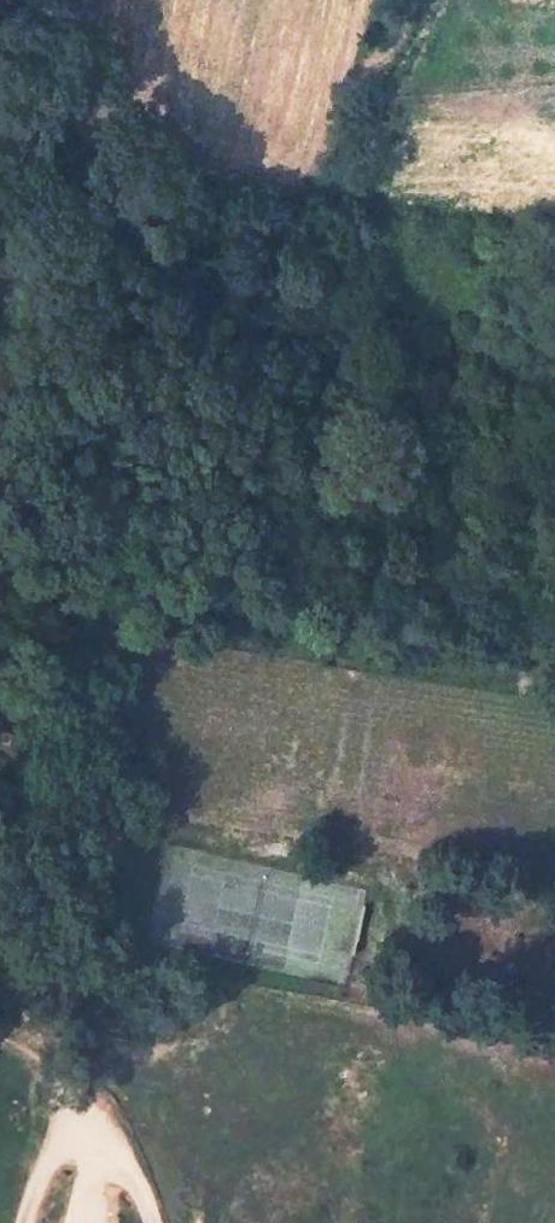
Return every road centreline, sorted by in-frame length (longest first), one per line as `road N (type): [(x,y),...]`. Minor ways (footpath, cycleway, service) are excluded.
road 1 (track): [(69,1078),(132,1172),(151,1222)]

